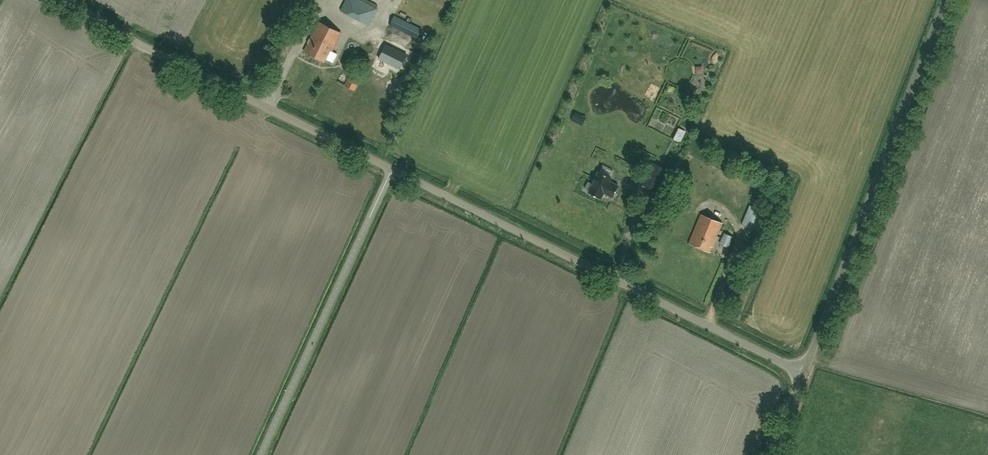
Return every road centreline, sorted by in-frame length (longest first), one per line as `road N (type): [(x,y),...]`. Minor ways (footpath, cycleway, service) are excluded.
road 1 (unclassified): [(803,372),(60,0)]
road 2 (unclassified): [(803,372),(945,0)]

